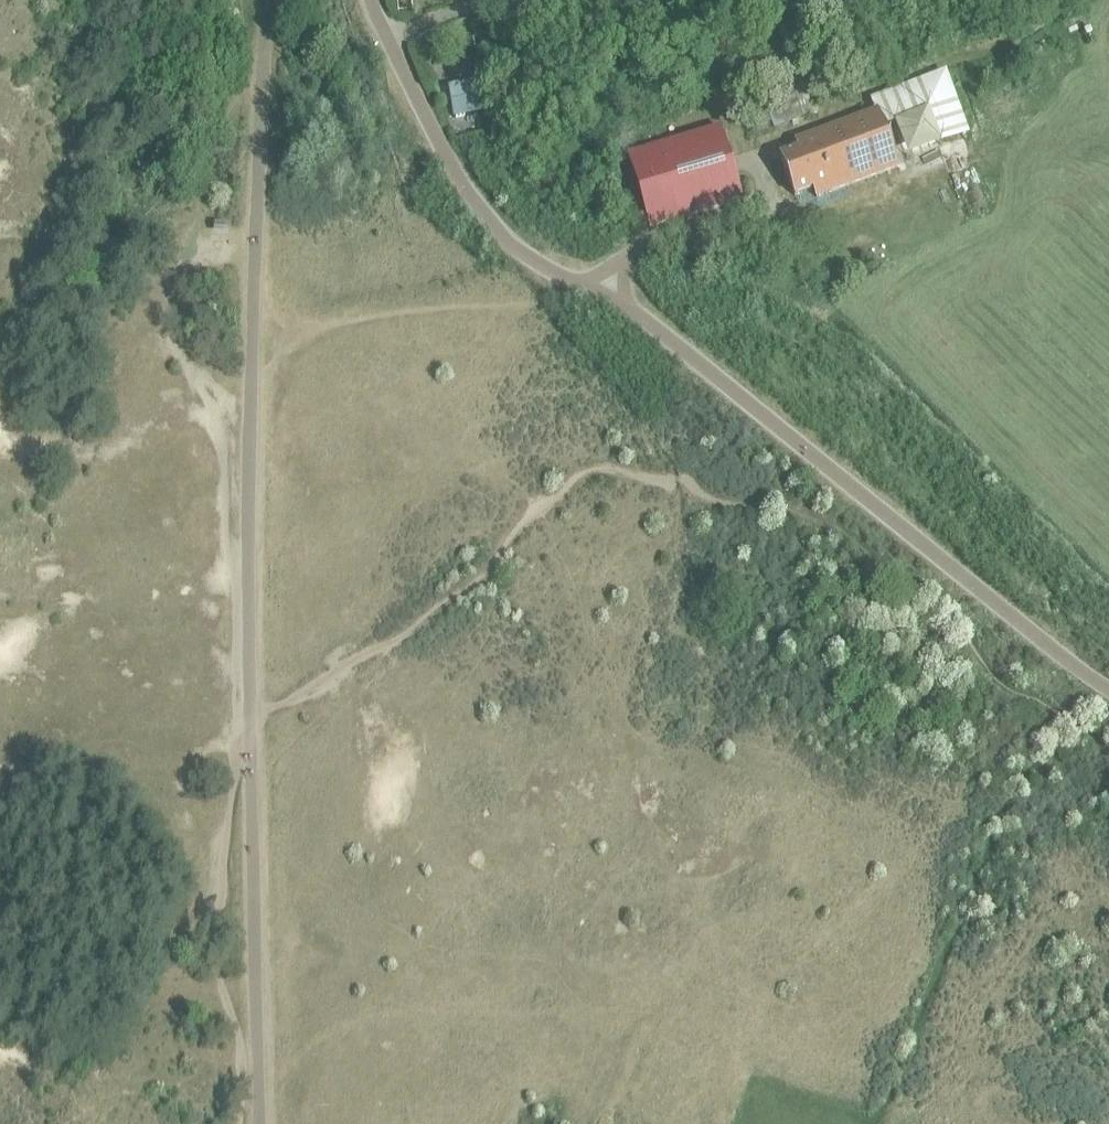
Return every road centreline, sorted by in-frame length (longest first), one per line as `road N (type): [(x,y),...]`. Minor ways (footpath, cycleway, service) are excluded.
road 1 (residential): [(1108,692),(624,305),(497,233),(465,191),(374,0)]

